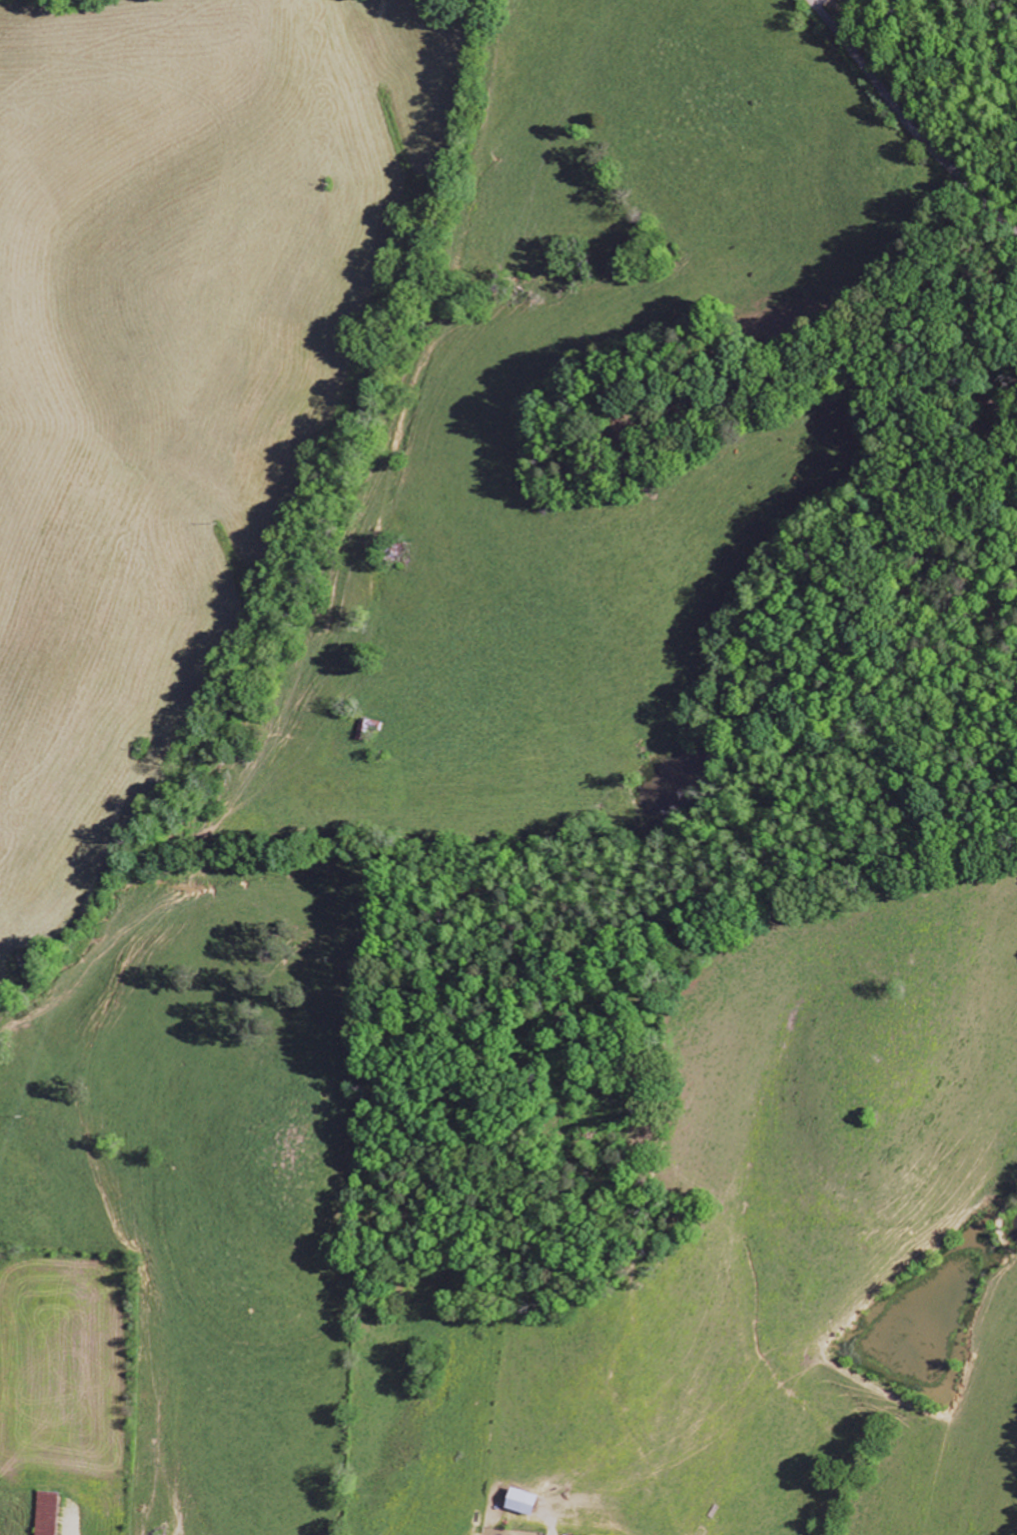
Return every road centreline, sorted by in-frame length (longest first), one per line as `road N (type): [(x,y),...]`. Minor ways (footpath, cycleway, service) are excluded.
road 1 (residential): [(1016,230),(903,117),(810,0)]

